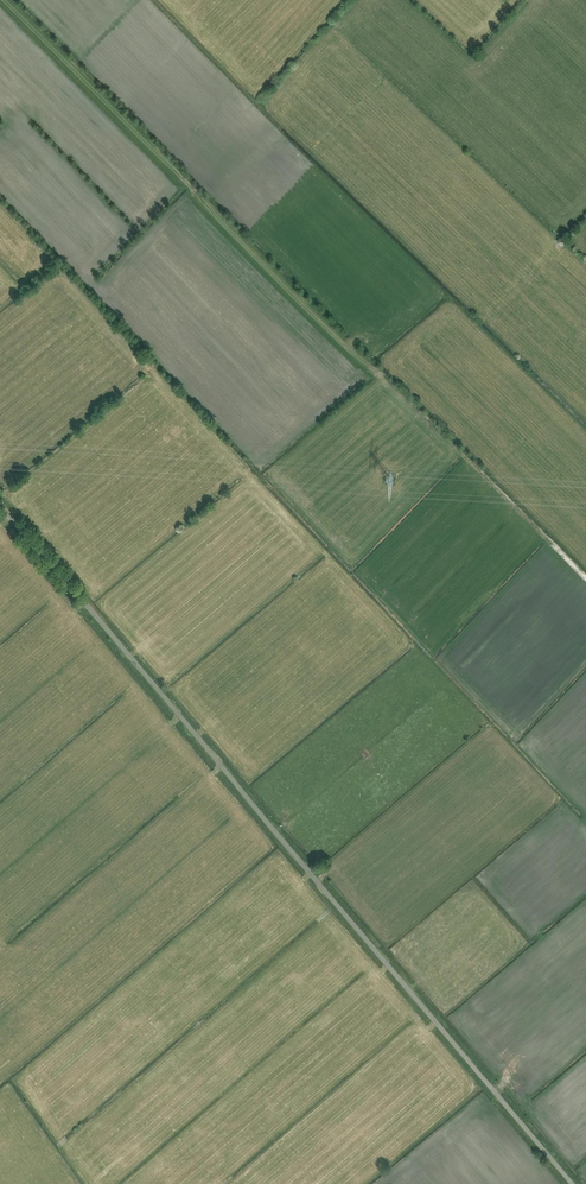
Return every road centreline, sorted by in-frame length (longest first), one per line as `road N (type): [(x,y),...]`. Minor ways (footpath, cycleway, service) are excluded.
road 1 (unclassified): [(573,1183),(0,508)]

